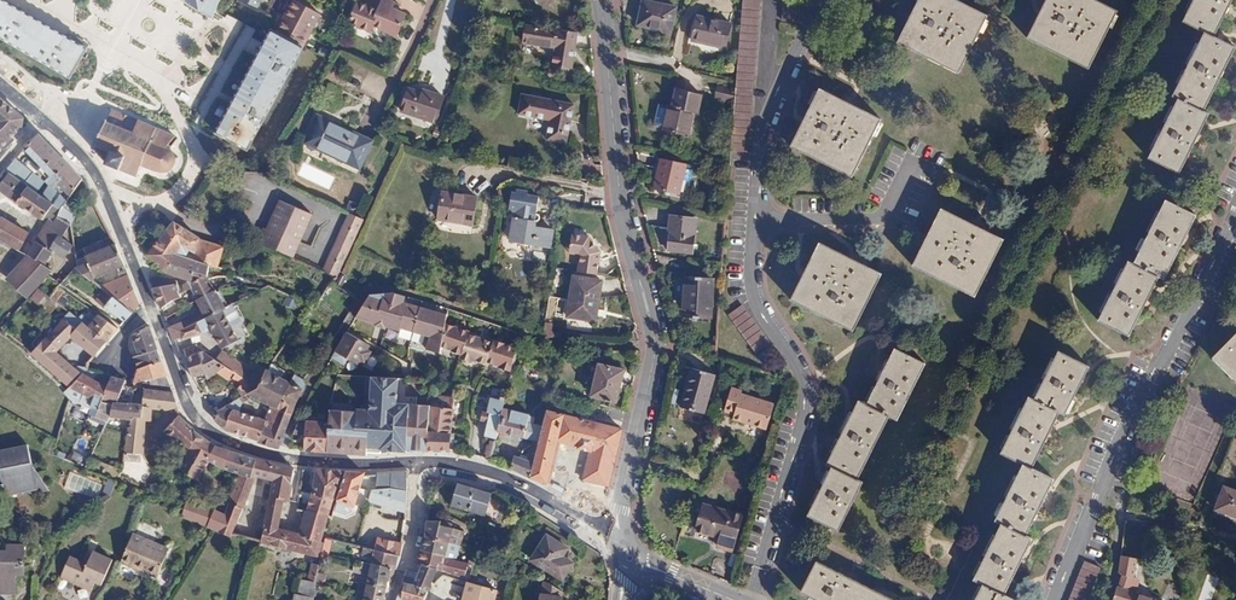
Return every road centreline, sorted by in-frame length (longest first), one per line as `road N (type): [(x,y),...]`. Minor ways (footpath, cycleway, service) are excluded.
road 1 (residential): [(614,538),(656,359),(623,212),(602,0)]
road 2 (residential): [(279,459),(297,411),(365,295),(393,291),(546,341),(633,346)]
road 3 (residential): [(153,312),(90,167),(41,115)]
road 4 (residential): [(614,538),(495,475),(419,464)]
road 5 (residential): [(279,459),(218,438),(202,423),(153,312)]
road 6 (residential): [(419,464),(279,459)]
road 7 (residential): [(419,464),(412,544),(390,599)]

